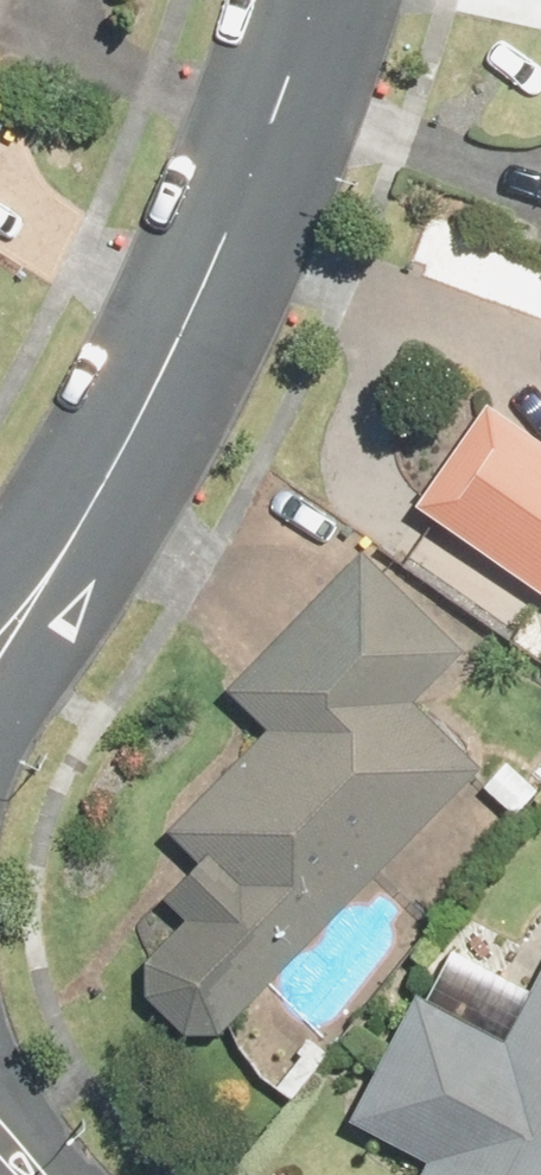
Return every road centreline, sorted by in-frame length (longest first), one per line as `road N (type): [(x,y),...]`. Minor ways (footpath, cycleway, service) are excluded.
road 1 (tertiary): [(76,531),(184,342),(322,0)]
road 2 (tertiary): [(76,531),(0,725)]

